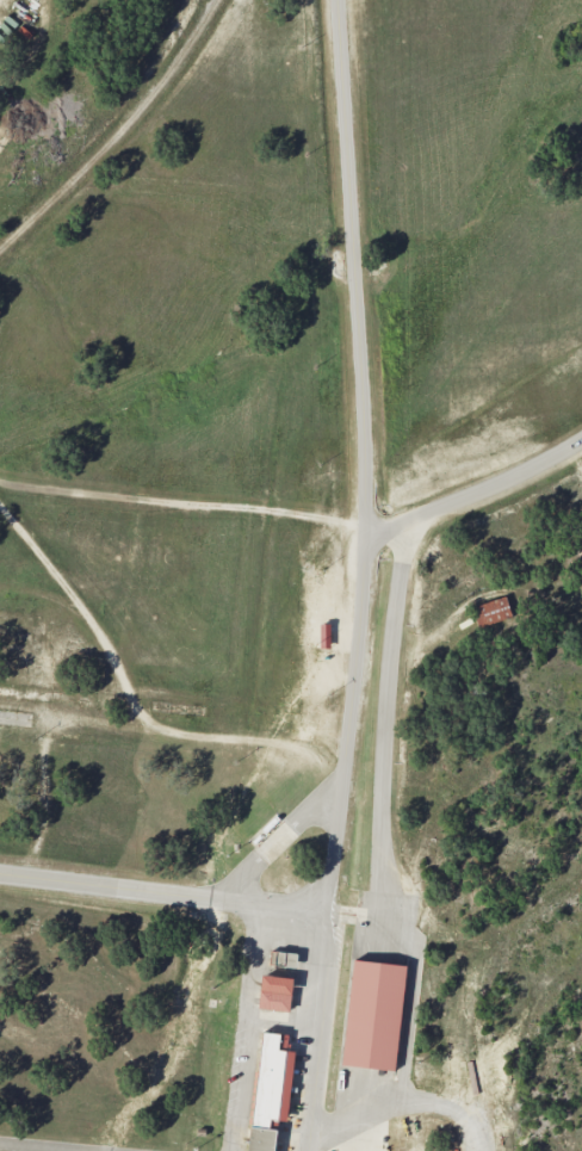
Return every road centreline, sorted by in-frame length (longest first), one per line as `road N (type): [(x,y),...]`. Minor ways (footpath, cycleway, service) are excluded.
road 1 (residential): [(338,0),(369,516),(304,1150)]
road 2 (residential): [(19,877),(37,854),(47,728),(68,718),(346,754)]
road 3 (residential): [(0,875),(323,915)]
road 4 (residential): [(367,543),(581,441)]
road 5 (residential): [(305,1135),(400,1100),(448,1104),(464,1118),(475,1150)]

